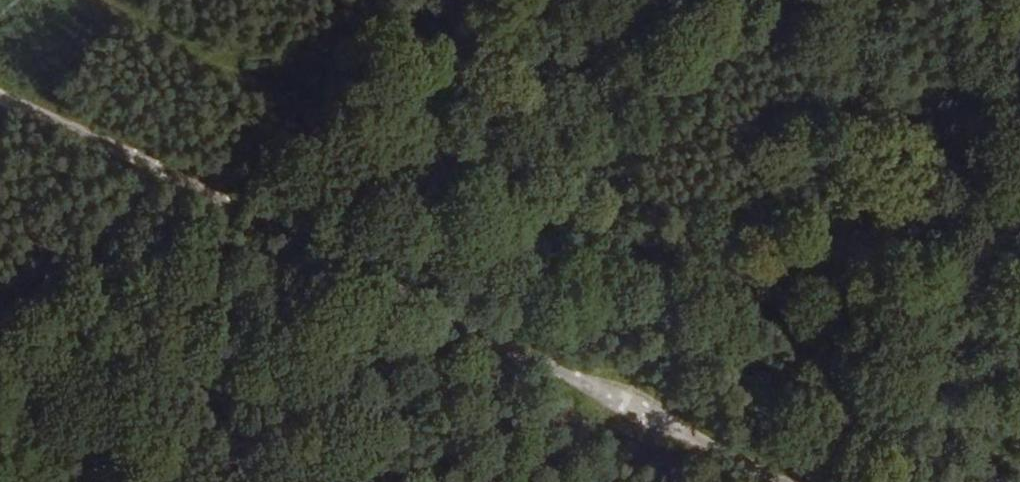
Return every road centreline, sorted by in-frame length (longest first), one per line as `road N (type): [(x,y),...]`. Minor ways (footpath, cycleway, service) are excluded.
road 1 (track): [(98,0),(401,157),(791,331),(1019,477)]
road 2 (track): [(799,481),(87,129),(0,93)]

